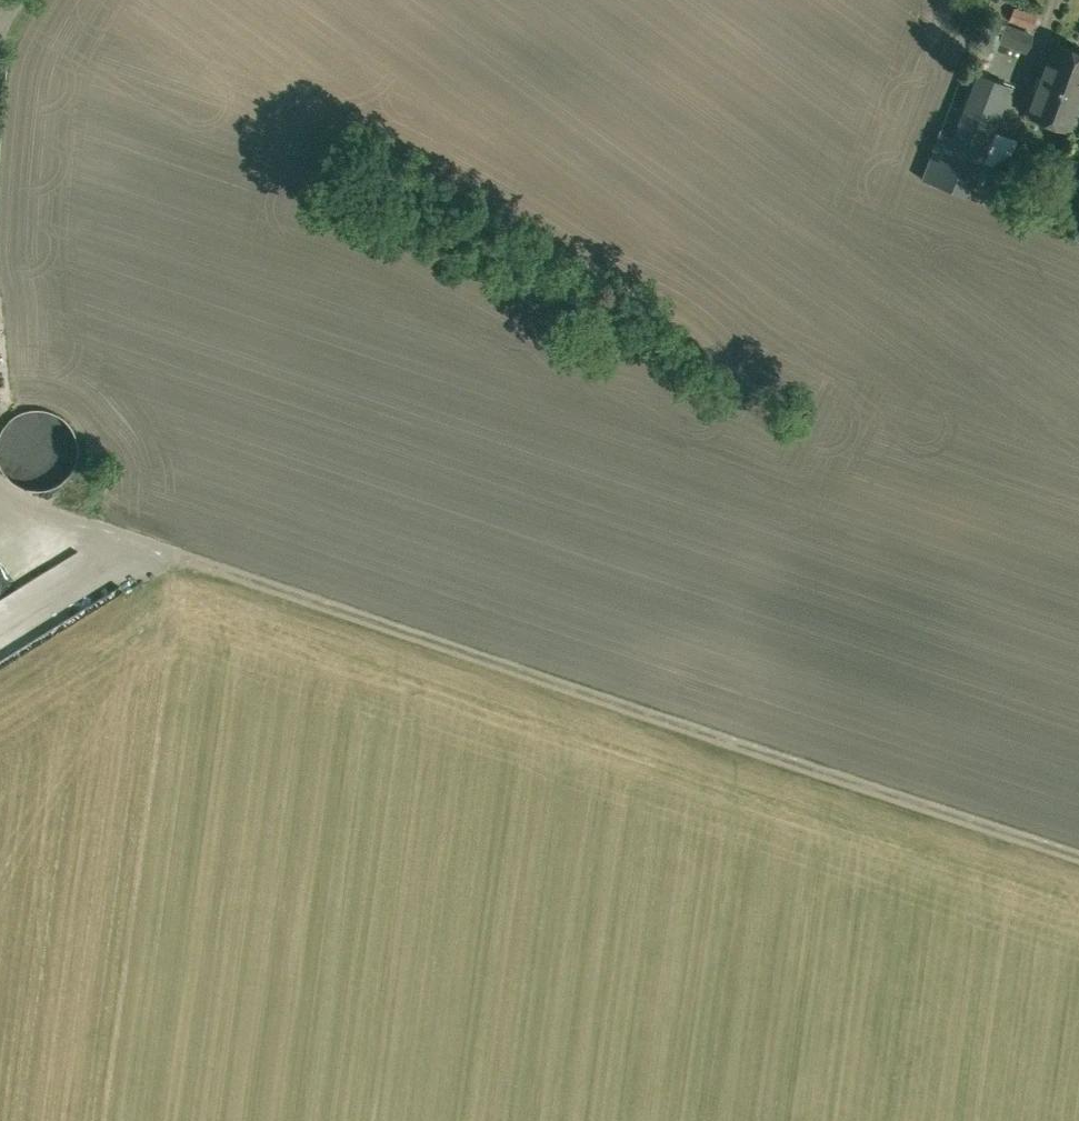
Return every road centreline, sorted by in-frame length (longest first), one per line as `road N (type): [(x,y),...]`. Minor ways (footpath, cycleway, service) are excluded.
road 1 (track): [(82,529),(1078,840)]

